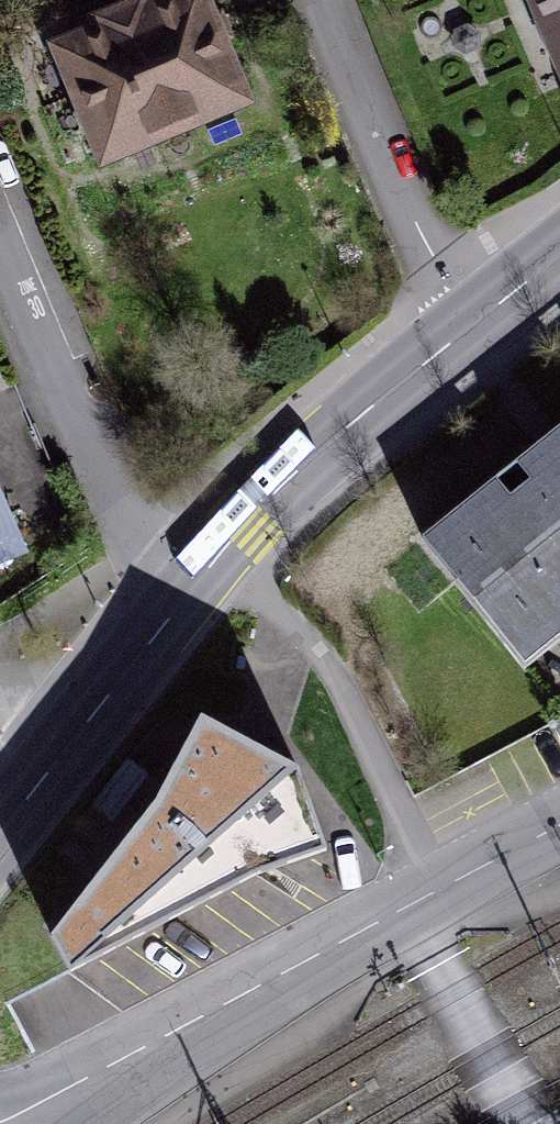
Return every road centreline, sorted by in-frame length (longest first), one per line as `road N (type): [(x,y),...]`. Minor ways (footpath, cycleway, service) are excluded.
road 1 (residential): [(15,1123),(559,824)]
road 2 (primary): [(179,599),(242,521),(364,409),(559,253)]
road 3 (residential): [(0,220),(124,523),(179,599)]
road 4 (primary): [(0,831),(100,701)]
road 5 (primary): [(100,701),(179,599)]

